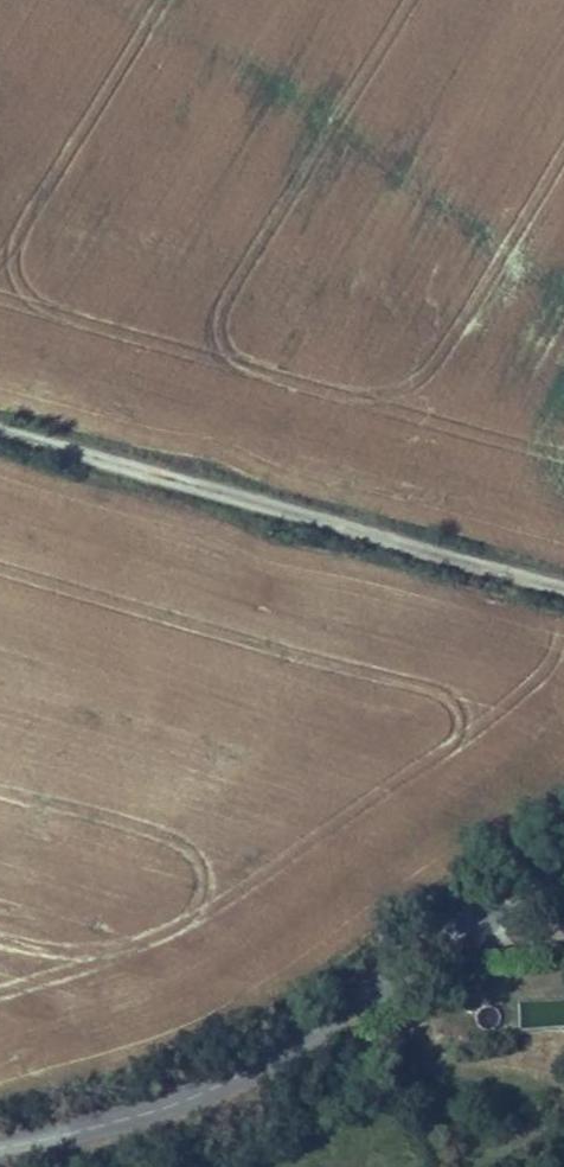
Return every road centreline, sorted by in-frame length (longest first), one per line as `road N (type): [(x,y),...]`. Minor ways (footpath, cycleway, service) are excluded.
road 1 (unclassified): [(0,1147),(136,1117),(256,1069),(563,856)]
road 2 (track): [(563,577),(0,419)]

